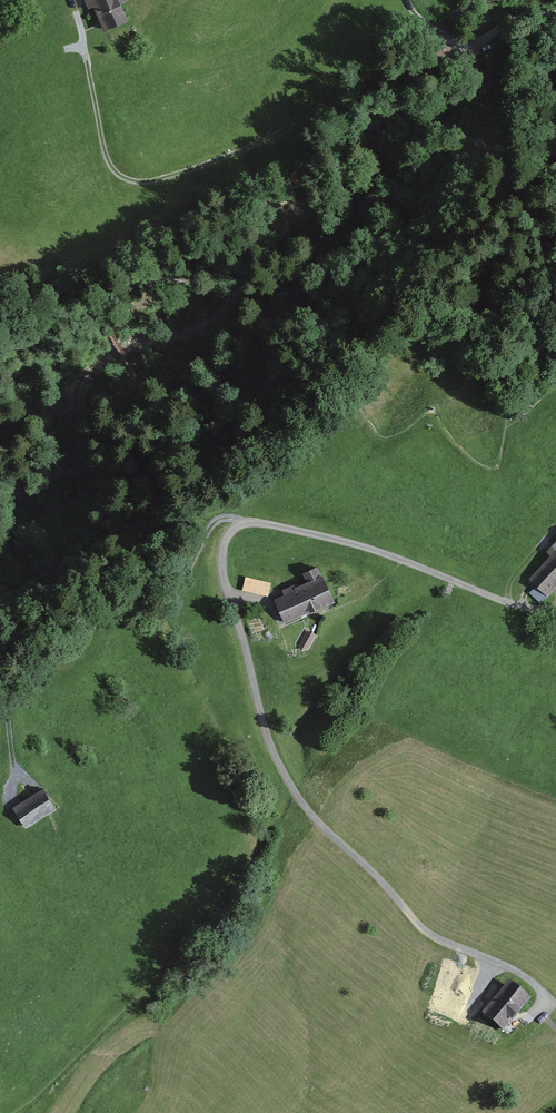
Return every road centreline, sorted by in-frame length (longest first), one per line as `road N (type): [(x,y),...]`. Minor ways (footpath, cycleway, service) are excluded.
road 1 (track): [(73,20),(108,170),(135,183),(175,179),(248,151),(317,118),(384,68),(458,37)]
road 2 (track): [(551,1002),(515,968),(420,928),(292,788)]
road 3 (track): [(243,520),(321,534),(529,608),(555,608)]
road 4 (track): [(292,788),(274,758),(222,566),(230,527),(243,520)]

